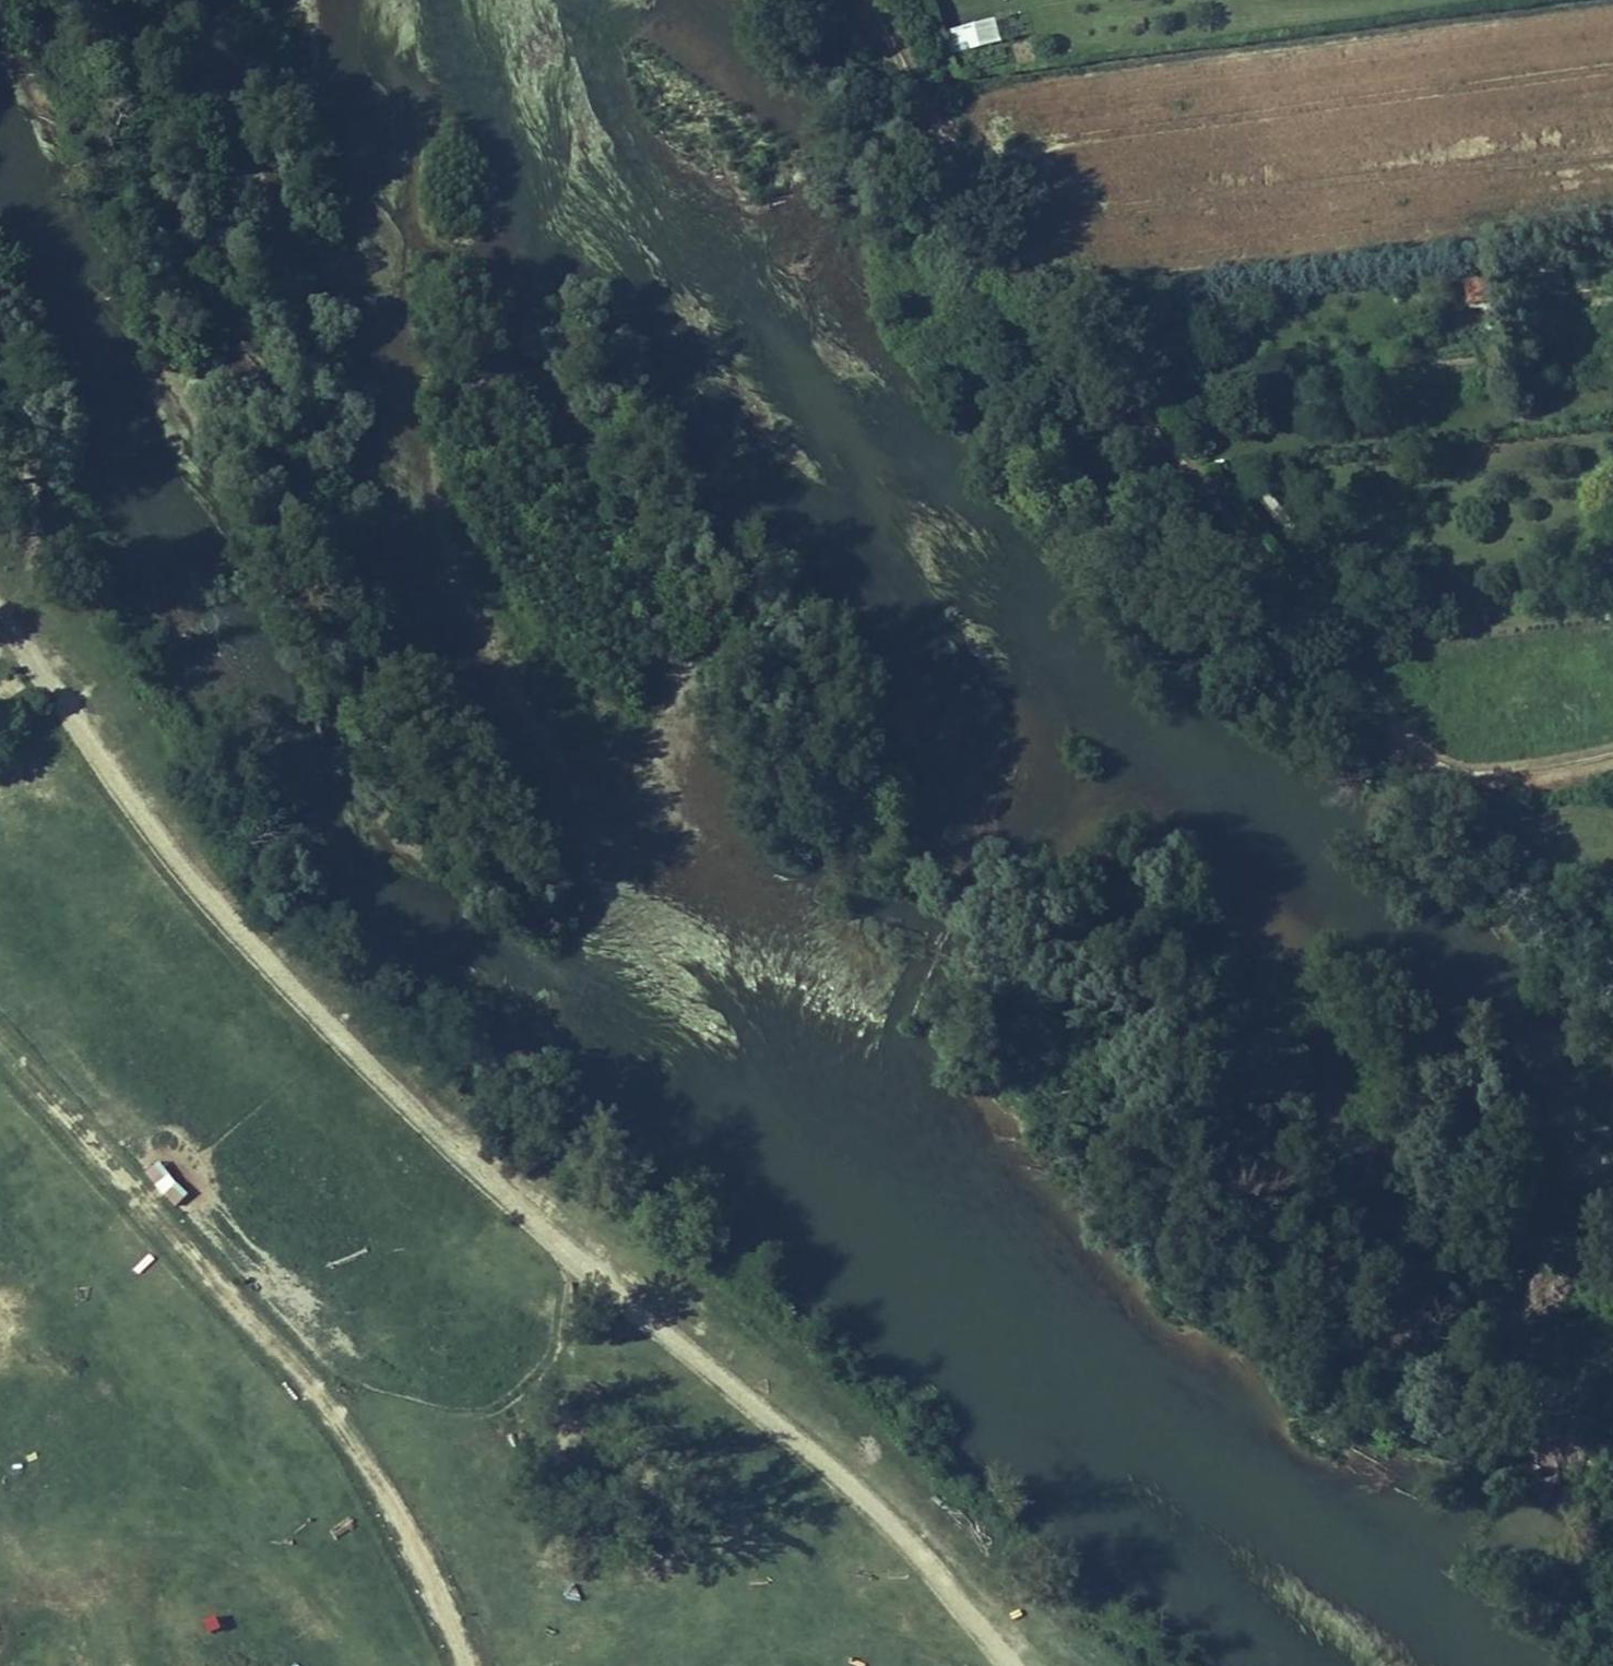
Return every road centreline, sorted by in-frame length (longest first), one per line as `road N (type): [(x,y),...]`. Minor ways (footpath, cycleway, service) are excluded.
road 1 (track): [(1612,751),(1529,769),(1454,772),(1342,692),(1264,562),(927,107),(871,0)]

